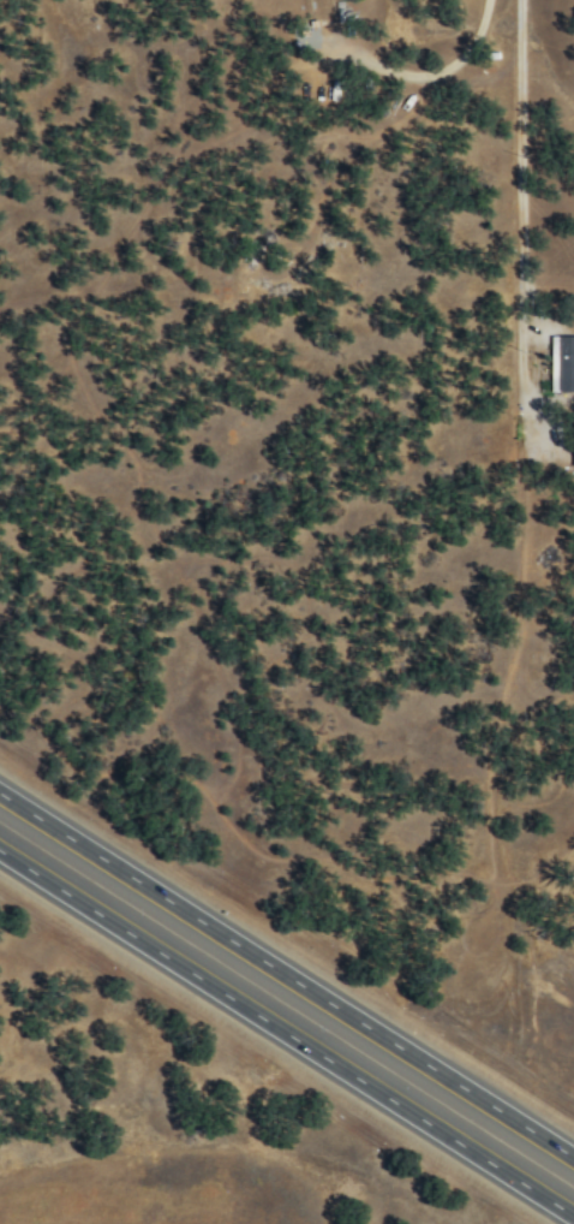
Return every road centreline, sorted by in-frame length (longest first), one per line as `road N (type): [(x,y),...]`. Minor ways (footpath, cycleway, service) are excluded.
road 1 (motorway): [(0,849),(573,1213)]
road 2 (motorway): [(573,1155),(0,793)]
road 3 (residential): [(522,254),(521,0)]

